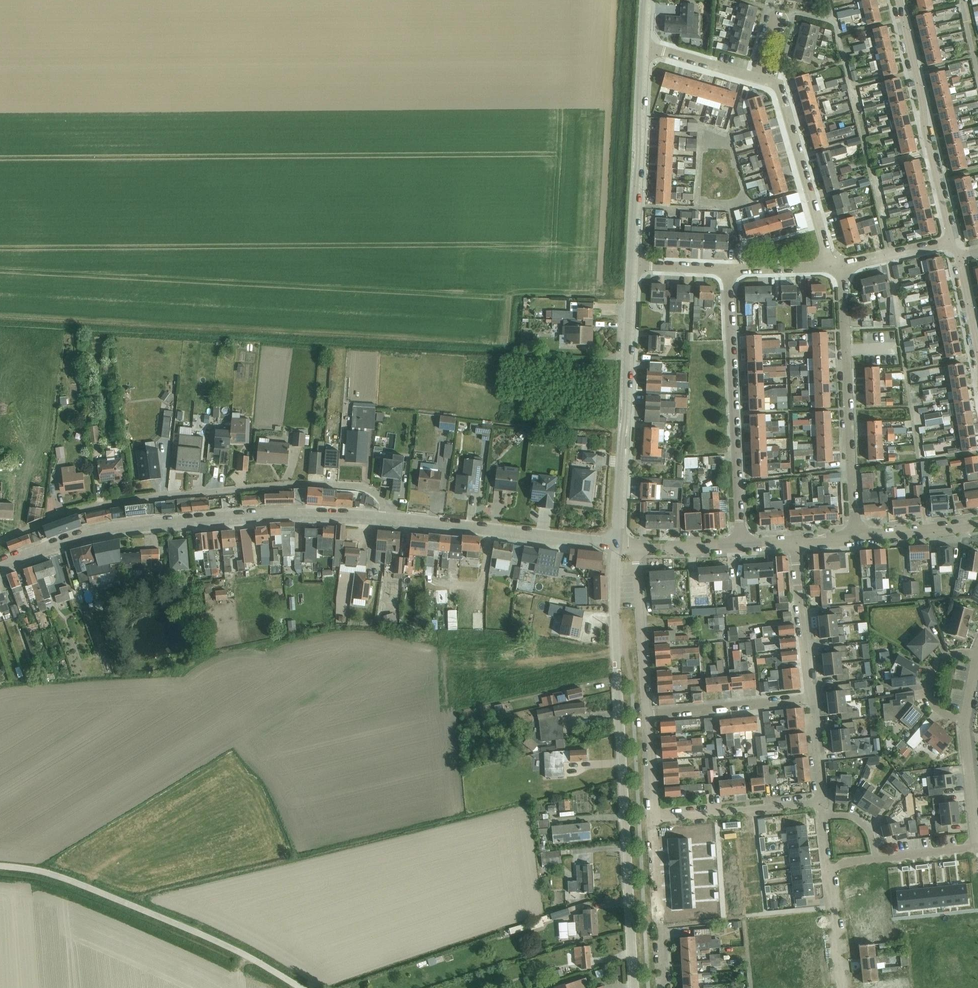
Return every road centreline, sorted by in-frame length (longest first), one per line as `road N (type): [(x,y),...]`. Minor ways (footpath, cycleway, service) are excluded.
road 1 (residential): [(634,987),(616,545)]
road 2 (unclassified): [(0,542),(96,507),(293,485),(366,489),(382,501),(386,519)]
road 3 (tertiary): [(386,519),(273,516),(137,527),(0,566)]
road 4 (unclassified): [(301,987),(235,950),(86,887),(0,867)]
road 5 (tertiary): [(616,545),(632,266)]
road 6 (residential): [(741,547),(728,270)]
road 7 (residential): [(856,538),(841,268)]
road 8 (residential): [(950,243),(897,0)]
road 9 (tertiary): [(616,545),(386,519)]
road 10 (tertiary): [(632,266),(642,50)]
road 11 (residential): [(827,268),(773,81),(755,76)]
road 12 (residential): [(664,987),(654,819)]
road 13 (residential): [(654,819),(820,802)]
road 14 (residential): [(646,713),(634,547)]
road 15 (residential): [(646,713),(810,698)]
road 16 (residential): [(810,698),(794,544)]
road 17 (residential): [(963,718),(929,699),(926,672),(938,656),(974,653)]
road 18 (tertiary): [(856,538),(977,524)]
road 19 (residential): [(840,987),(828,866)]

